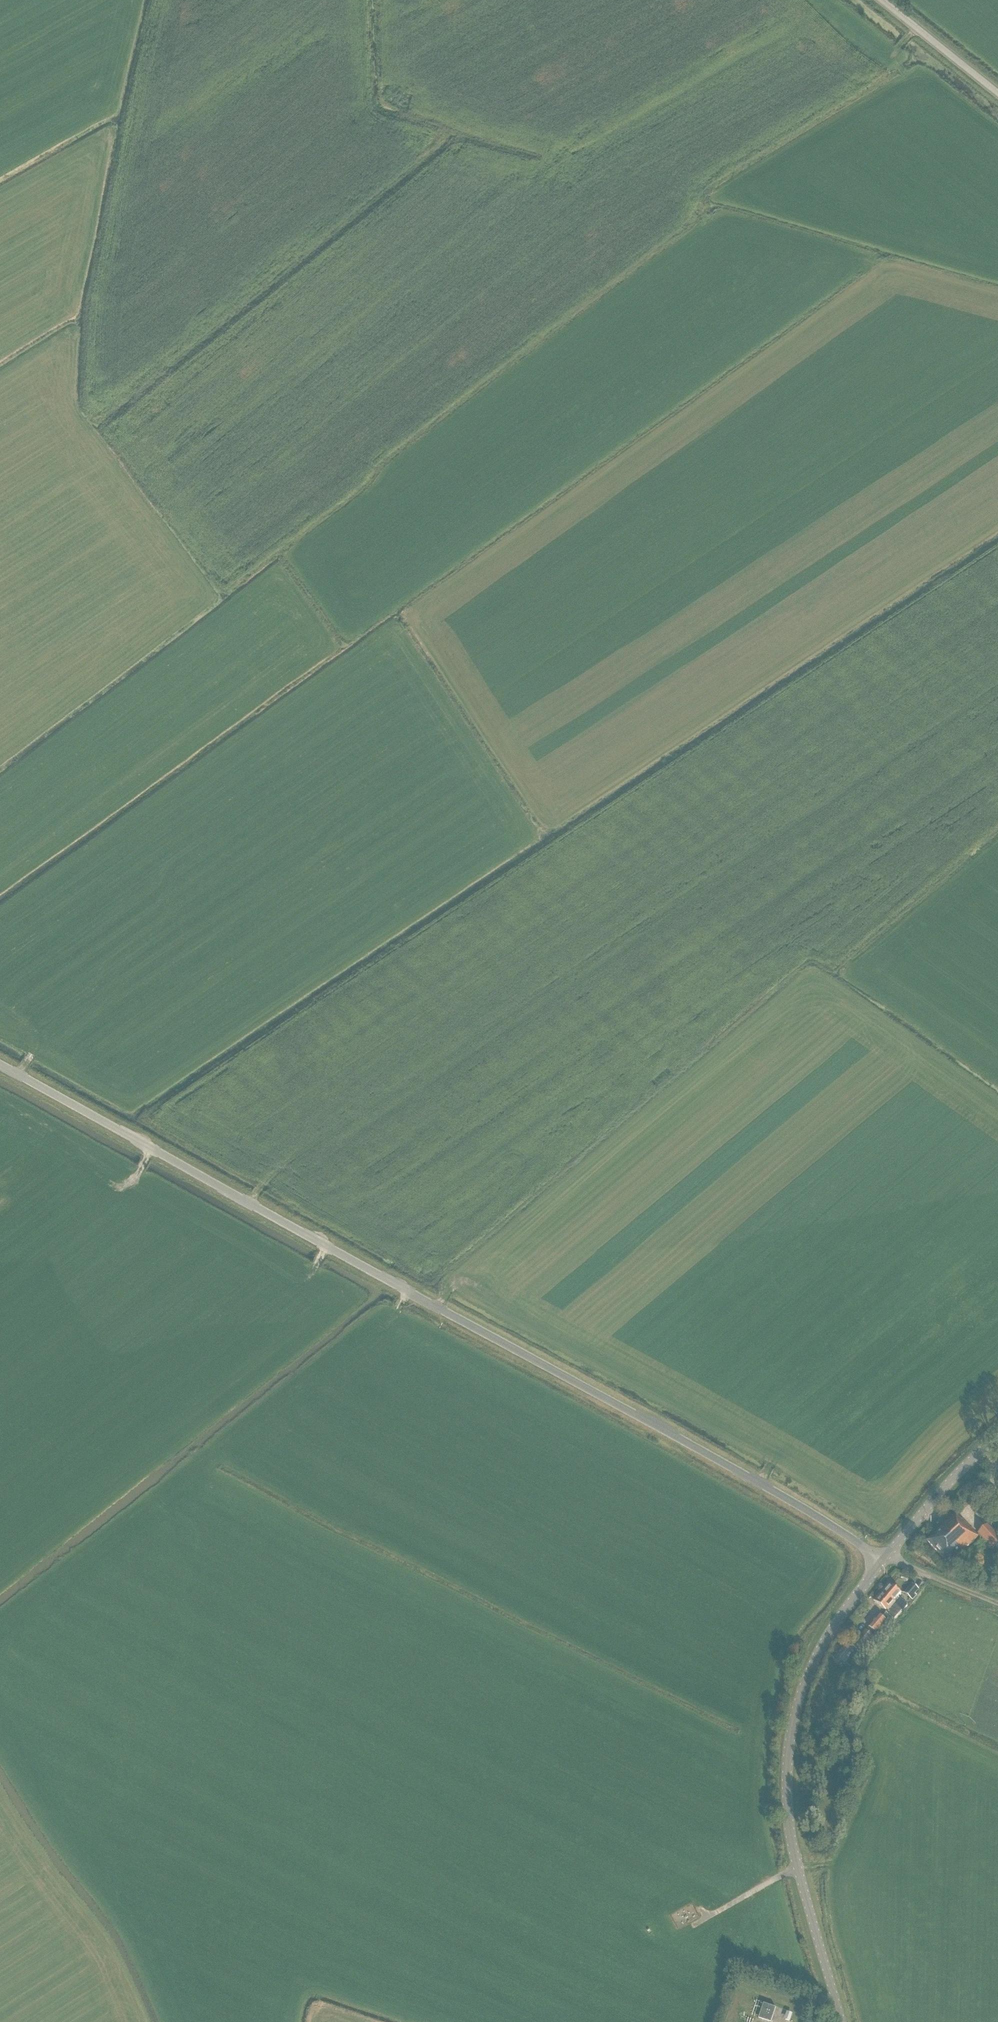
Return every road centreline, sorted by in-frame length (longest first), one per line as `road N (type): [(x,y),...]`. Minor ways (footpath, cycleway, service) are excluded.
road 1 (unclassified): [(883,1561),(760,1483),(0,1064)]
road 2 (tertiary): [(842,2021),(792,1843),(787,1767),(812,1665),(883,1561)]
road 3 (tertiary): [(883,1561),(997,1436)]
road 4 (tertiary): [(997,95),(879,0)]
road 5 (track): [(889,1554),(997,1603)]

